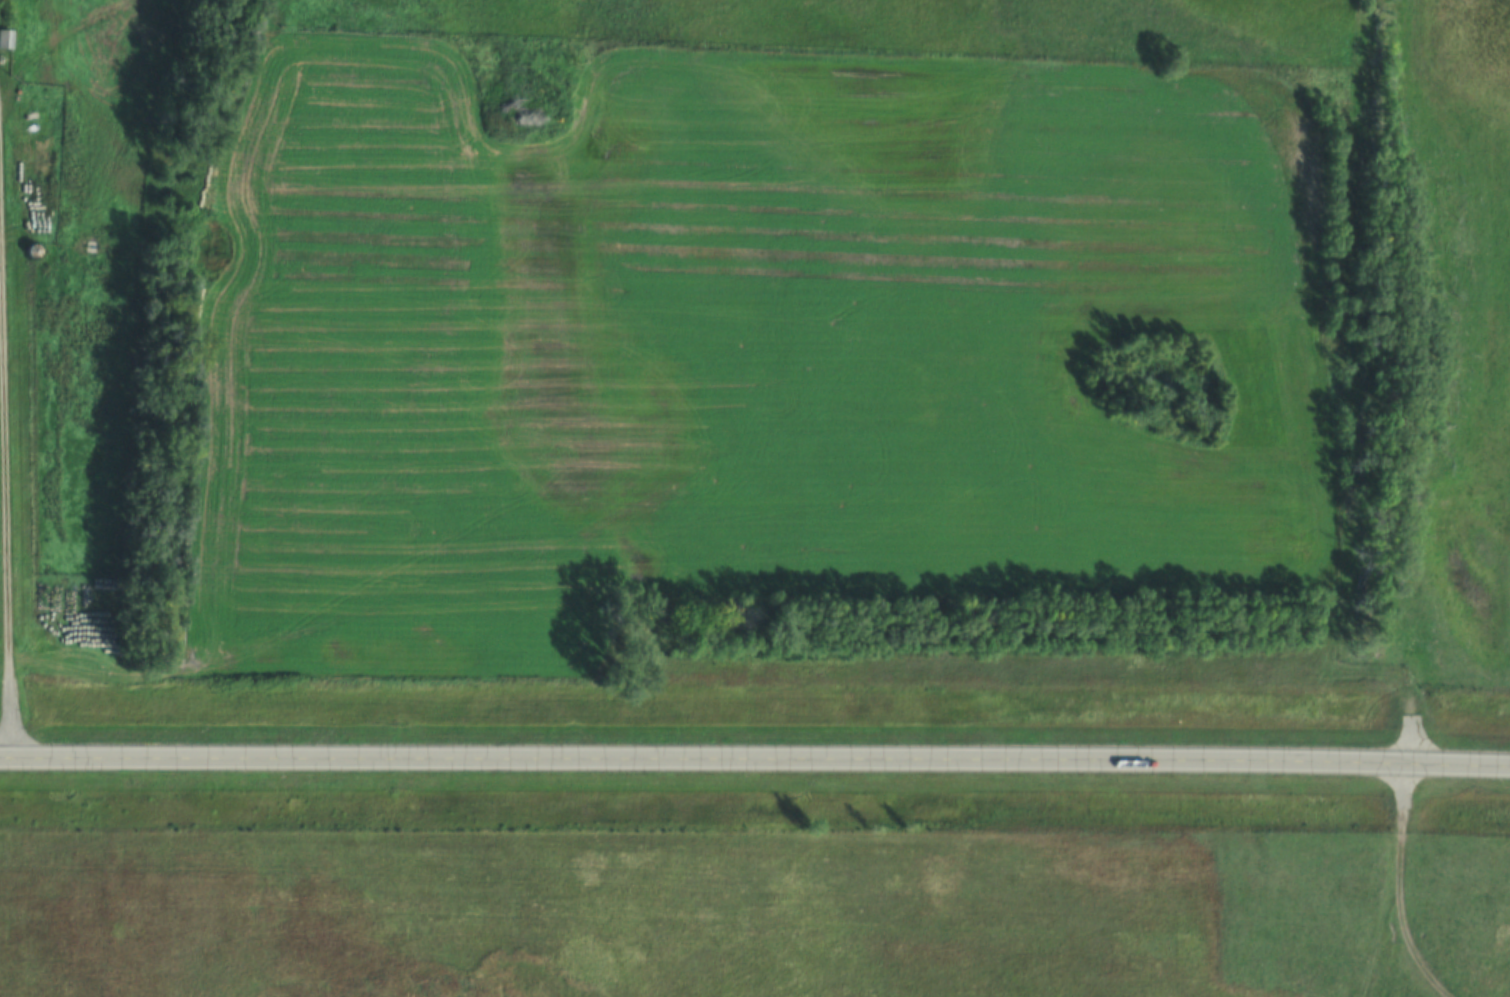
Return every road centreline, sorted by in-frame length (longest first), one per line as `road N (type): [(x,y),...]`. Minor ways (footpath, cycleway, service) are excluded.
road 1 (secondary): [(0,760),(1509,765)]
road 2 (track): [(1414,635),(1415,761),(1403,910),(1439,976)]

